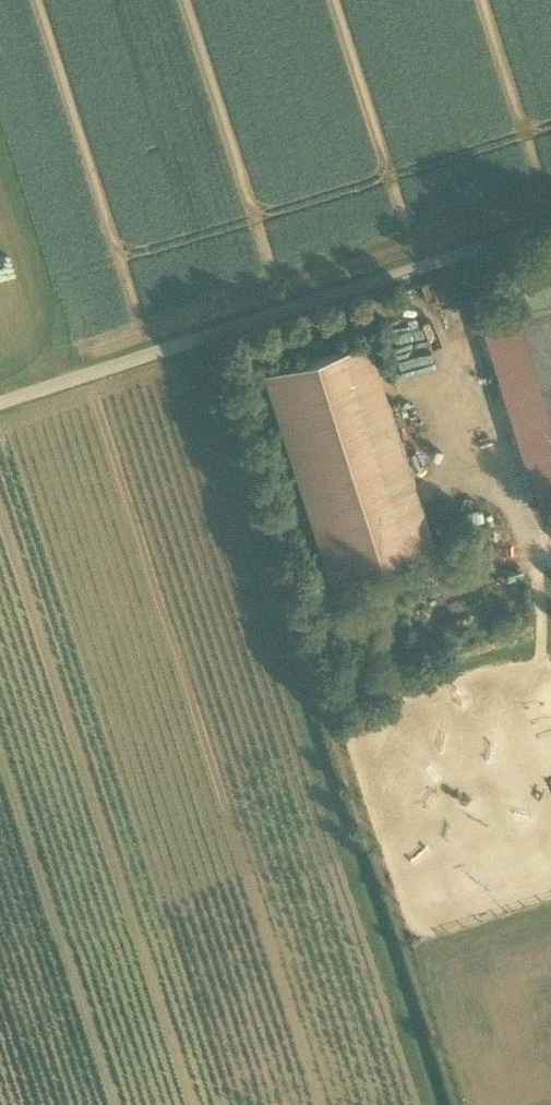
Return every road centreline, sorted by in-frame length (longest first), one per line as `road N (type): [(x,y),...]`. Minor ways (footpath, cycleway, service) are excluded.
road 1 (unclassified): [(0,399),(550,221)]

